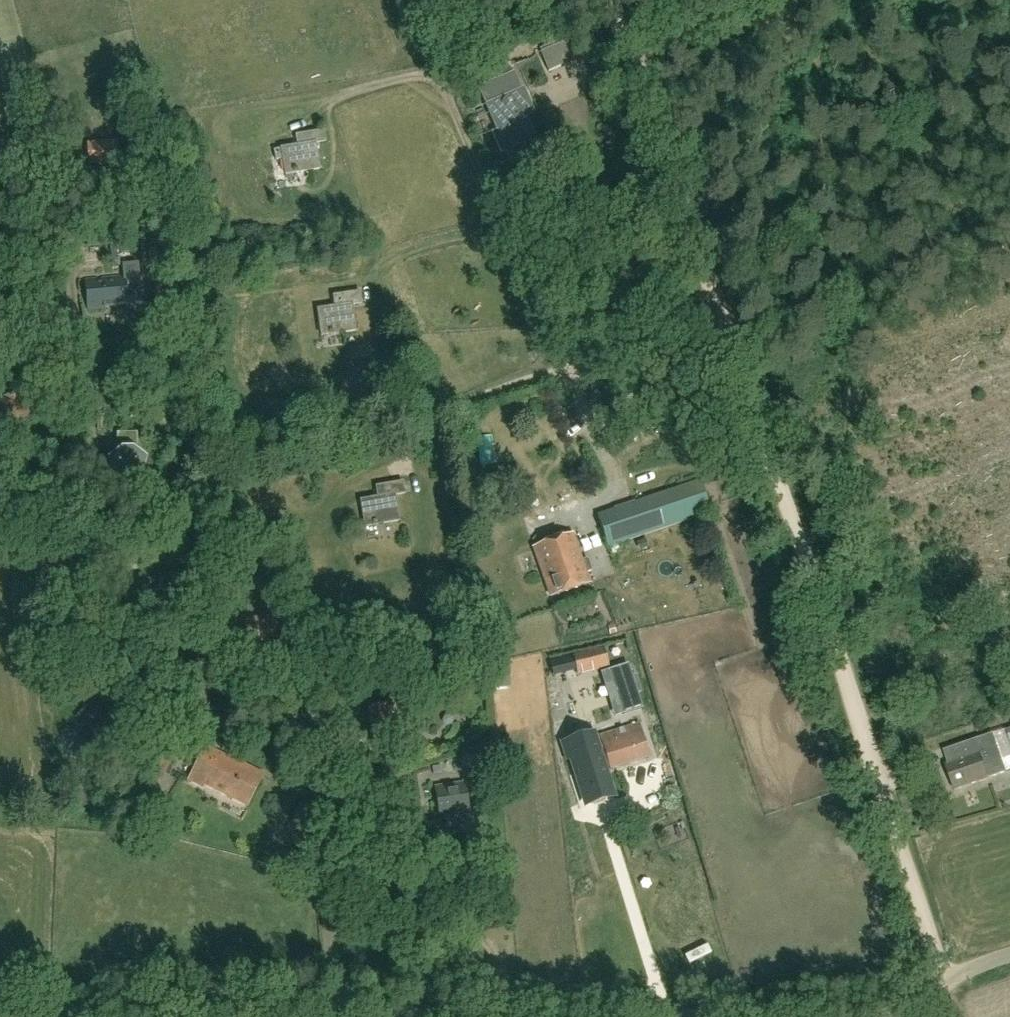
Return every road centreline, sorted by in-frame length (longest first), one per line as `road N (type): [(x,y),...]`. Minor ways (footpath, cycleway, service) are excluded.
road 1 (track): [(55,151),(70,489),(110,554),(115,628),(387,771),(411,855),(484,892),(490,1014)]
road 2 (track): [(942,978),(610,0)]
road 3 (unclassified): [(76,1011),(860,1016)]
road 4 (track): [(631,57),(796,0)]
road 5 (unclassified): [(882,1016),(926,1000),(942,978),(1009,957)]

